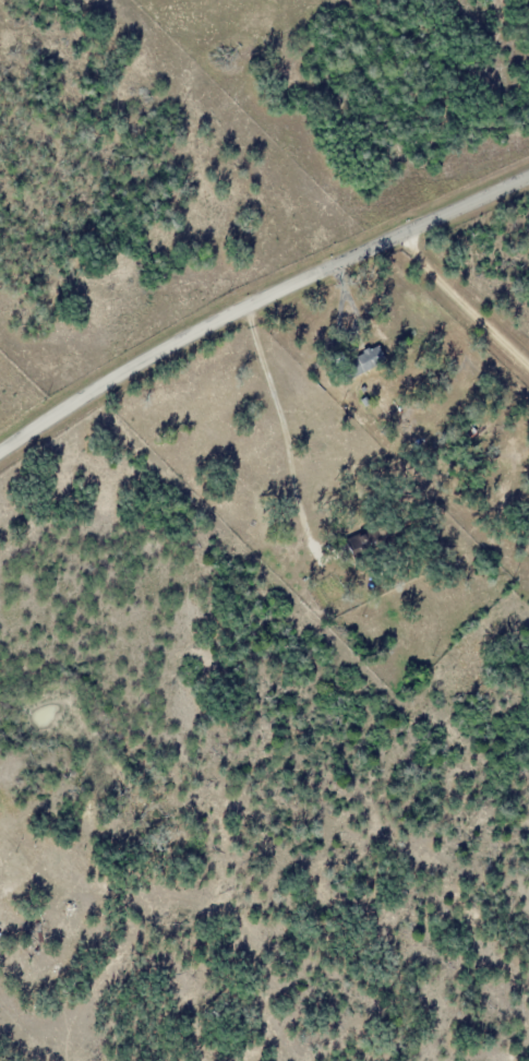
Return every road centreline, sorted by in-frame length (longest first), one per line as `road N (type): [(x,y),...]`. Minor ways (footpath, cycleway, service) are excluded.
road 1 (residential): [(0,451),(231,312),(528,173)]
road 2 (track): [(528,362),(400,231)]

